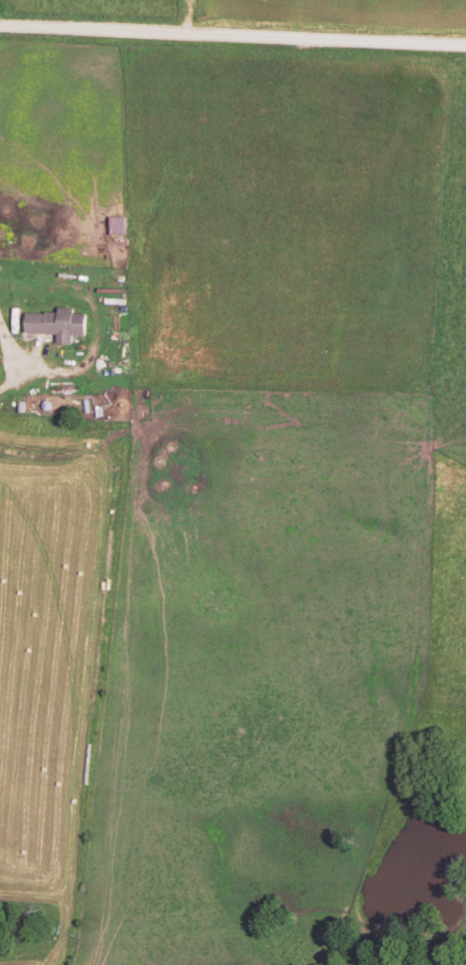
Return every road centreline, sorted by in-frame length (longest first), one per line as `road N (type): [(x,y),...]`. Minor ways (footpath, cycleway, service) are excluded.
road 1 (residential): [(465,47),(0,27)]

